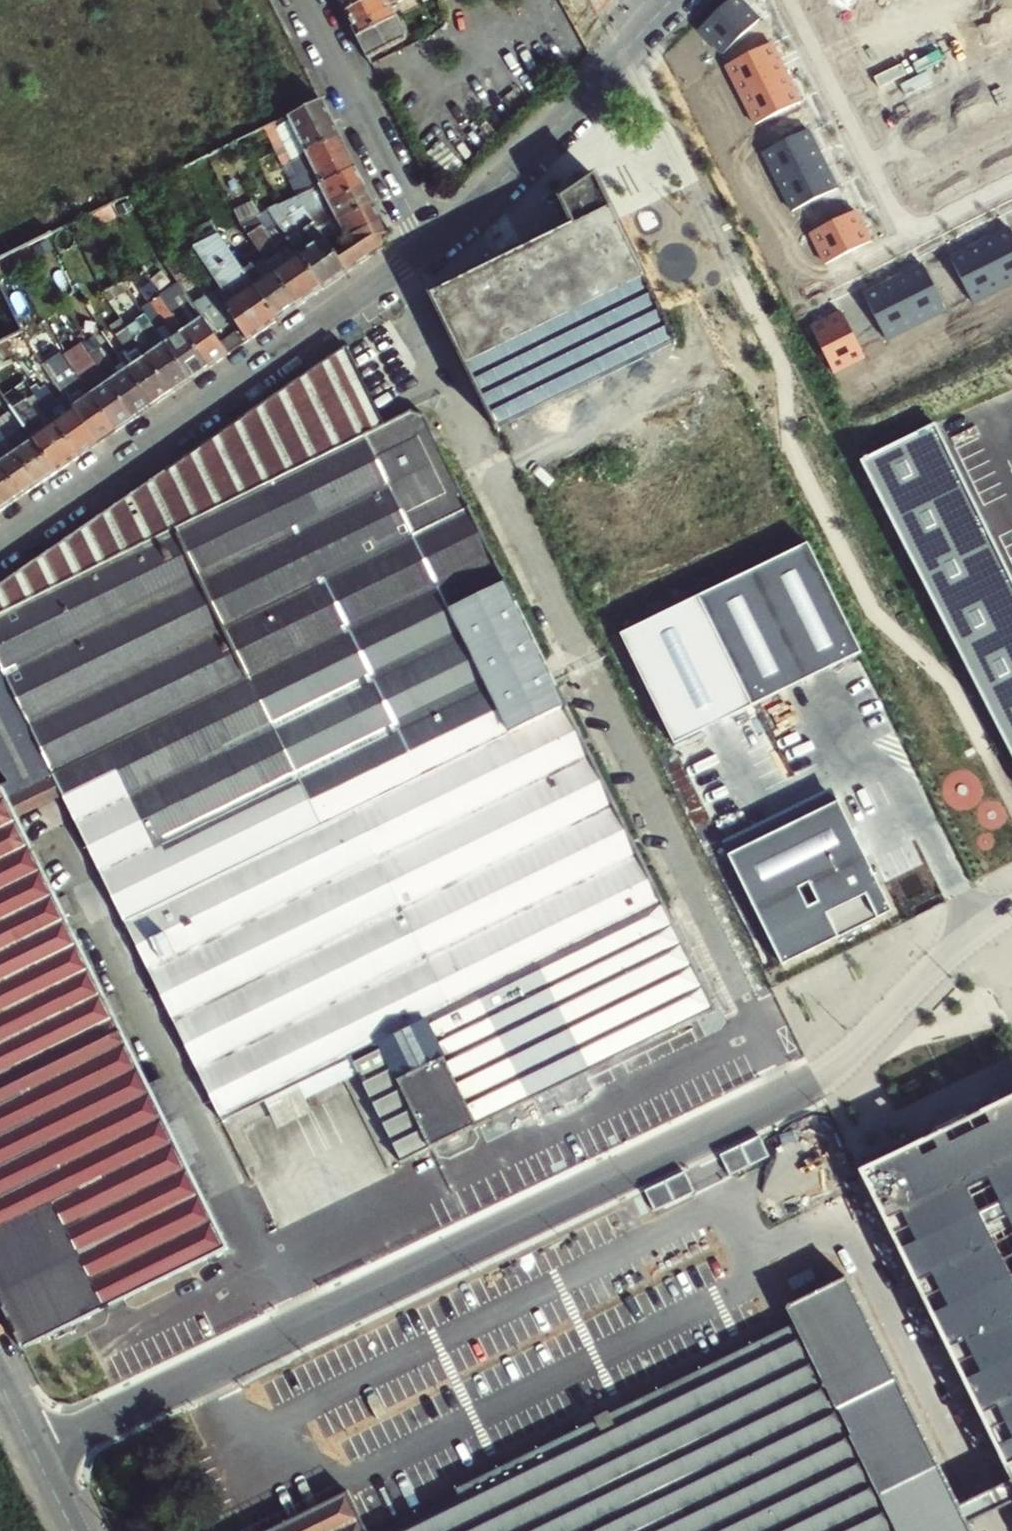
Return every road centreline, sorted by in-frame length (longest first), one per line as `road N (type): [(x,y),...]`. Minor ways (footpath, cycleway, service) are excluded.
road 1 (residential): [(35,1455),(801,1088),(849,1056),(982,929)]
road 2 (residential): [(0,544),(430,249)]
road 3 (residential): [(430,249),(555,130),(673,0)]
road 4 (residential): [(430,249),(304,0)]
road 5 (residential): [(909,235),(795,0)]

